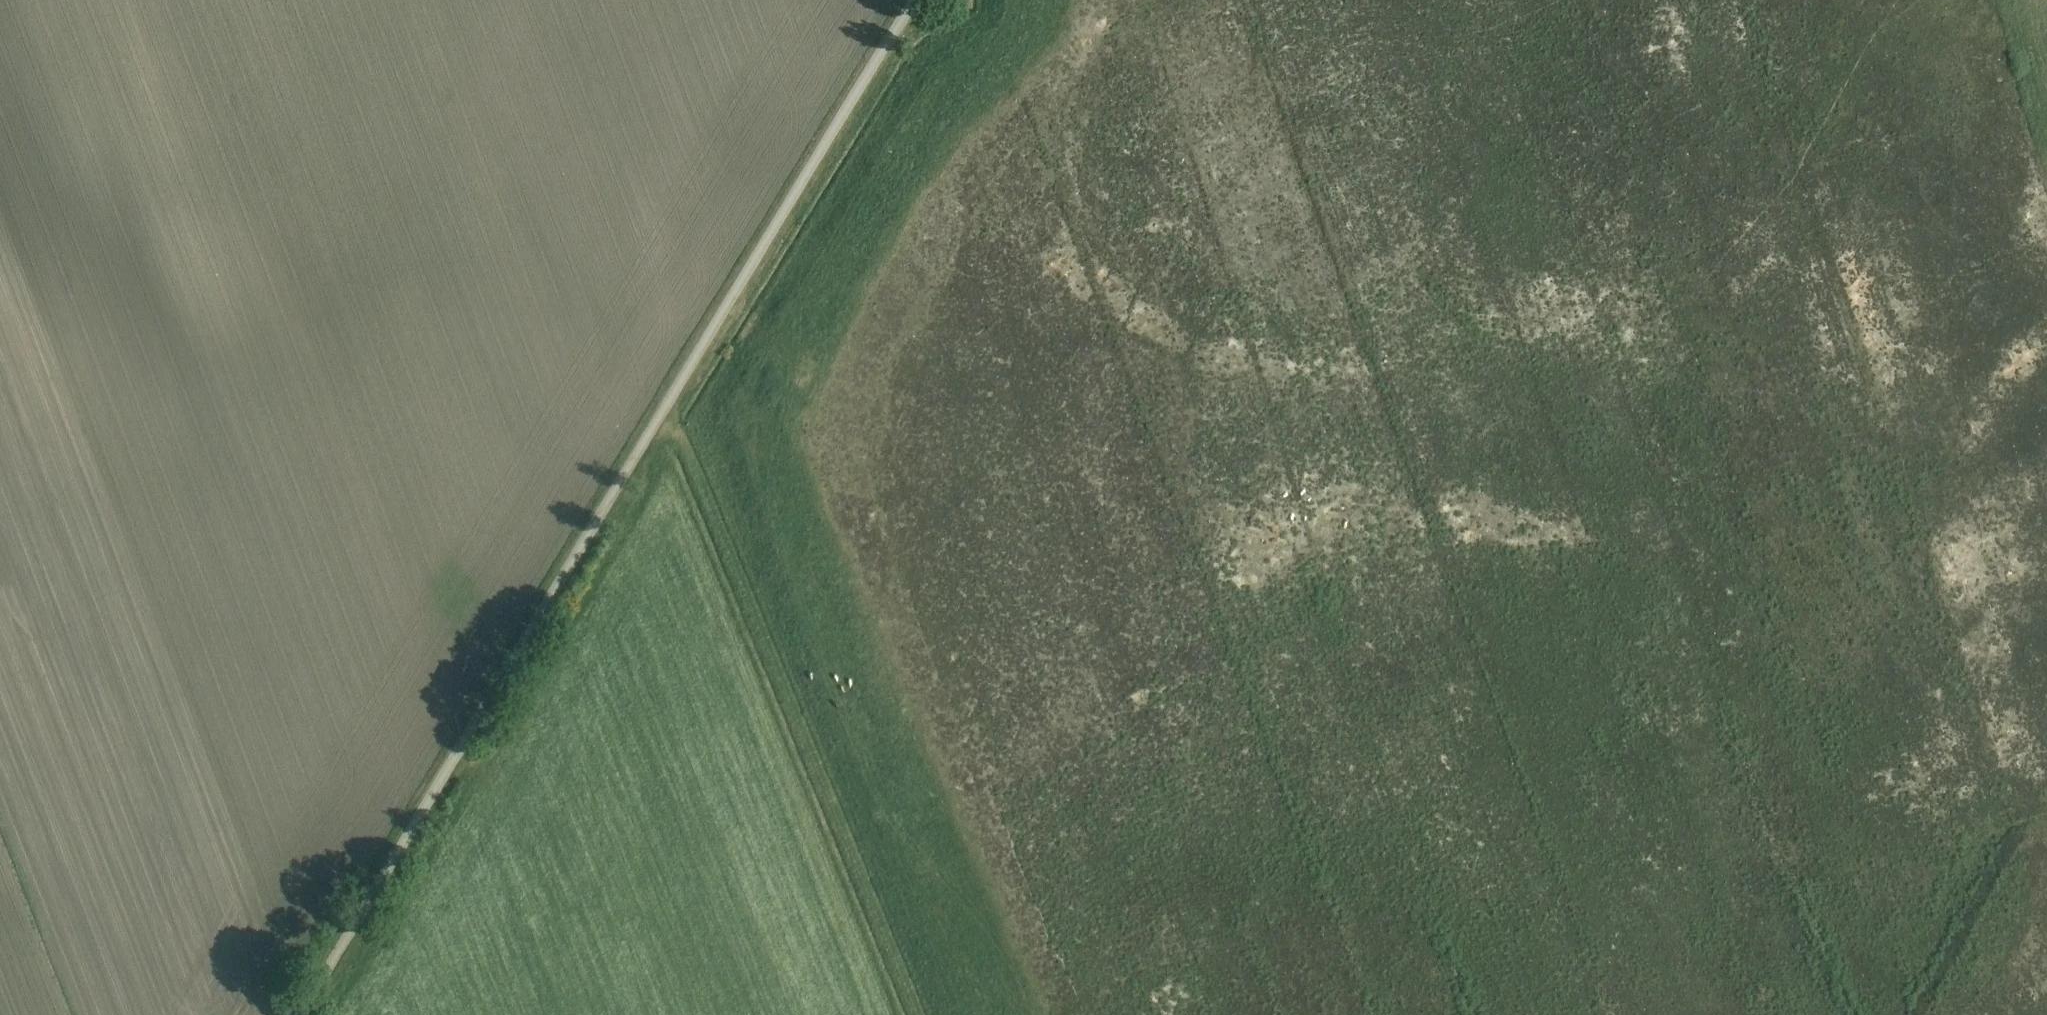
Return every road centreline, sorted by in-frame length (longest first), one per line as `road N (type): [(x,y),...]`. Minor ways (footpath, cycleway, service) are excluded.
road 1 (unclassified): [(303,1014),(602,507),(922,0)]
road 2 (track): [(661,414),(688,460),(922,1014)]

